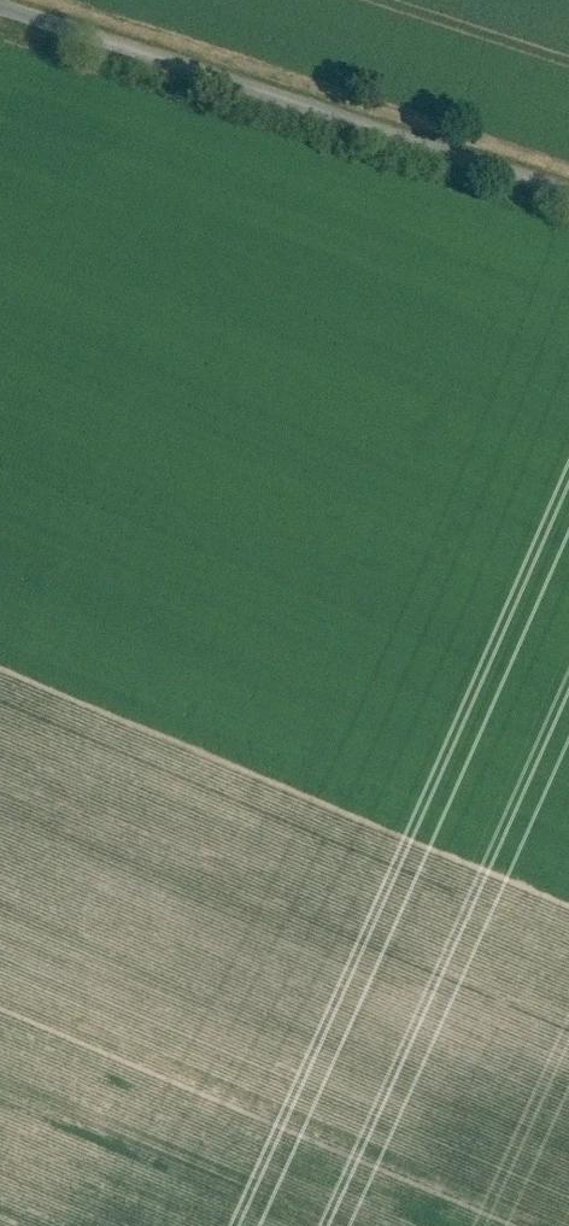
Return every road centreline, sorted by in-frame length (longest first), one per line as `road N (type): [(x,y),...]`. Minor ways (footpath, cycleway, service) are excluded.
road 1 (unclassified): [(568,198),(0,10)]

